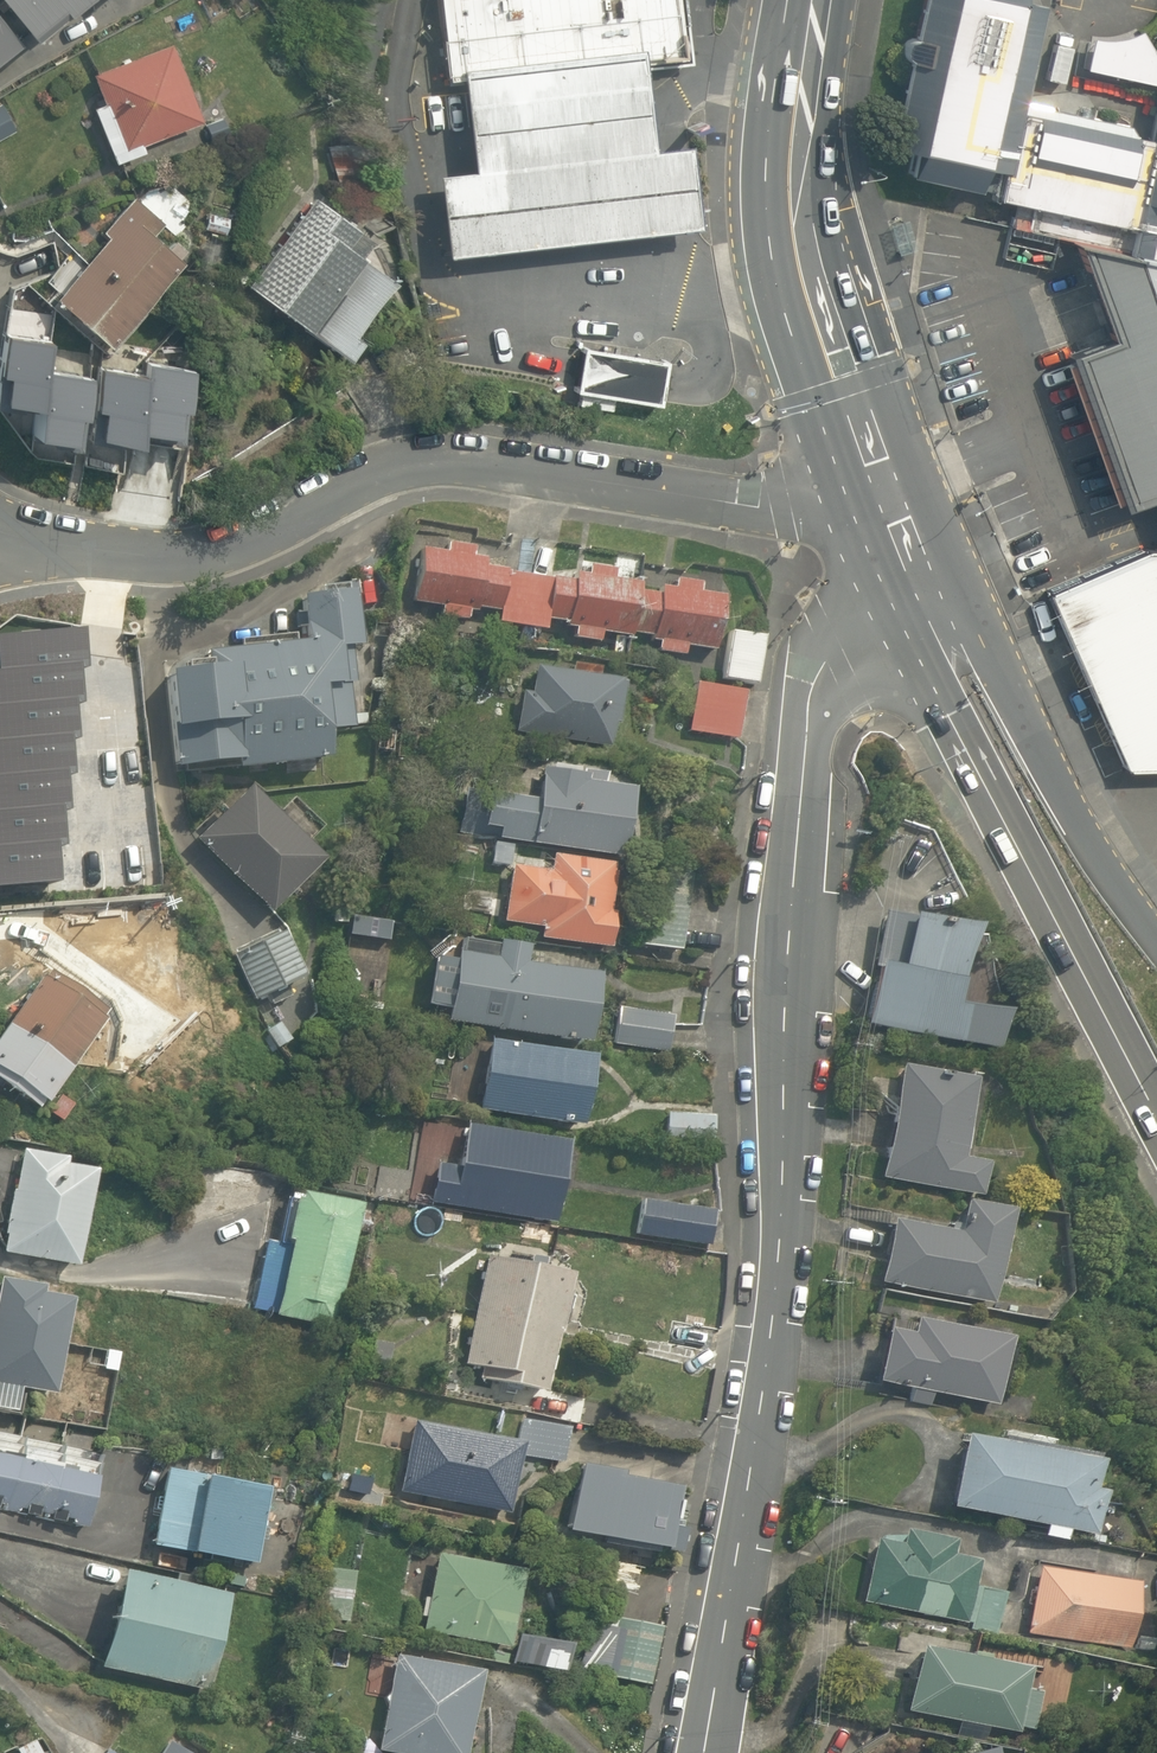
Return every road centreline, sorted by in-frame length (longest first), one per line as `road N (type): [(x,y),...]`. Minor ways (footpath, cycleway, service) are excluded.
road 1 (residential): [(705,1752),(758,1434),(782,1185),(790,921),(812,687),(897,536)]
road 2 (residential): [(0,531),(69,547),(196,559),(422,457),(781,511),(897,536)]
road 3 (trunk): [(1156,1117),(949,713),(897,536)]
road 4 (secondary): [(897,536),(870,484),(798,266),(788,185),(814,0)]
road 5 (trunk): [(897,536),(1006,686),(1084,844),(1156,946)]

